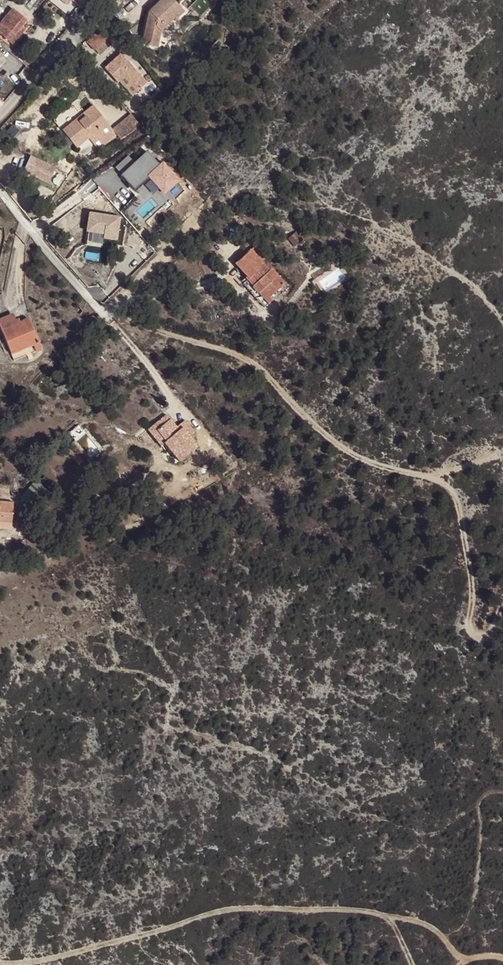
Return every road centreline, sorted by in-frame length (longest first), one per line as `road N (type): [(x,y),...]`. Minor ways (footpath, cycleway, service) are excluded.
road 1 (track): [(502,604),(496,624),(482,633),(469,622),(461,506),(451,484),(361,457),(282,397),(256,364),(103,312)]
road 2 (residential): [(110,321),(0,189)]
road 3 (residential): [(104,0),(0,119)]

